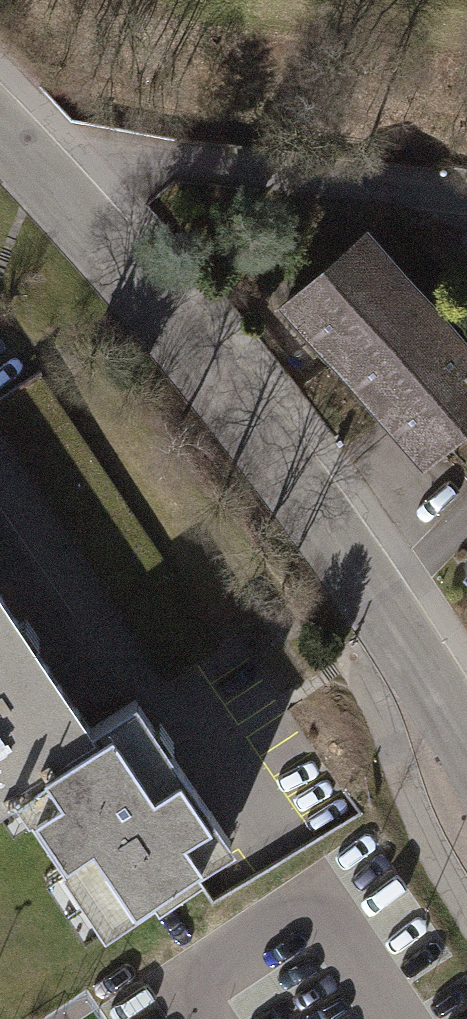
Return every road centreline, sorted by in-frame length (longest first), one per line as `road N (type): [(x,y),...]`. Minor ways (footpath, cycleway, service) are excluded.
road 1 (tertiary): [(466,750),(268,453),(29,162)]
road 2 (residential): [(29,162),(190,162),(466,196)]
road 3 (residential): [(0,470),(247,831)]

